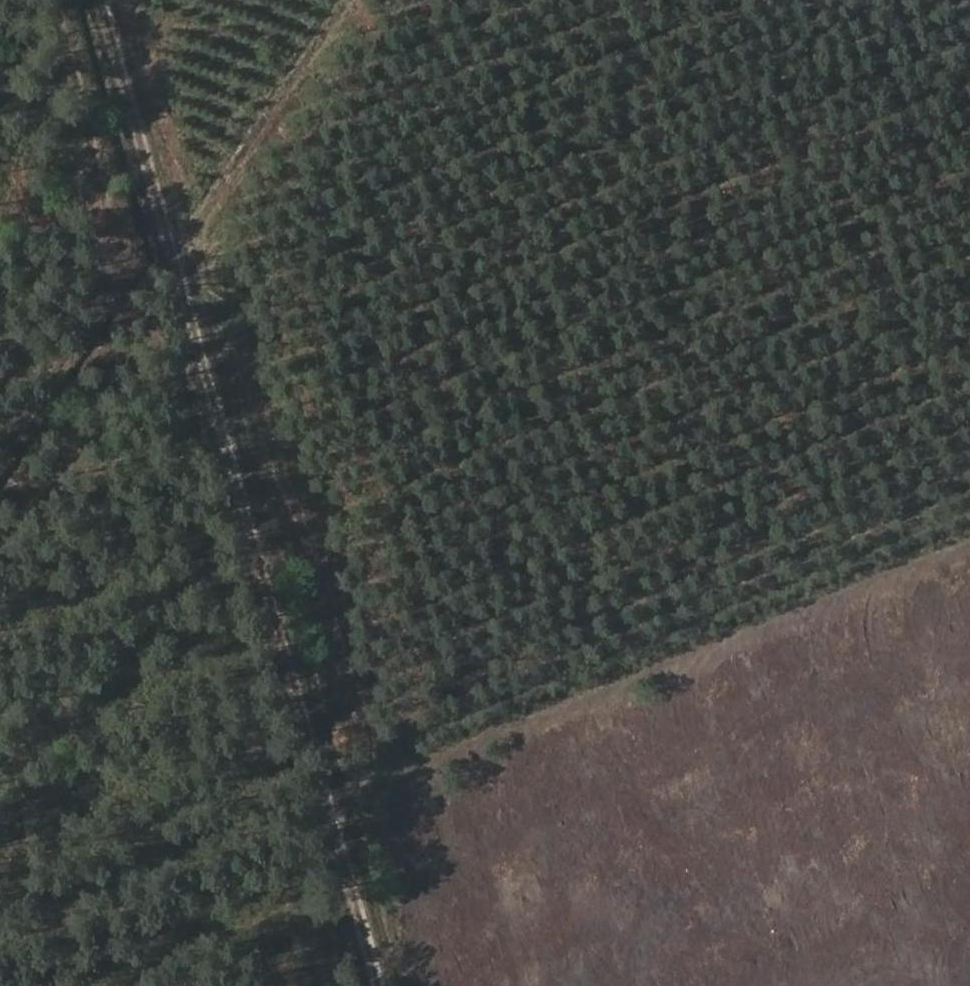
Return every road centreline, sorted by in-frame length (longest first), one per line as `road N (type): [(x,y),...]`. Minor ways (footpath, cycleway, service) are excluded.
road 1 (track): [(110,0),(386,985)]
road 2 (track): [(182,258),(0,536)]
road 3 (track): [(182,258),(360,0)]

